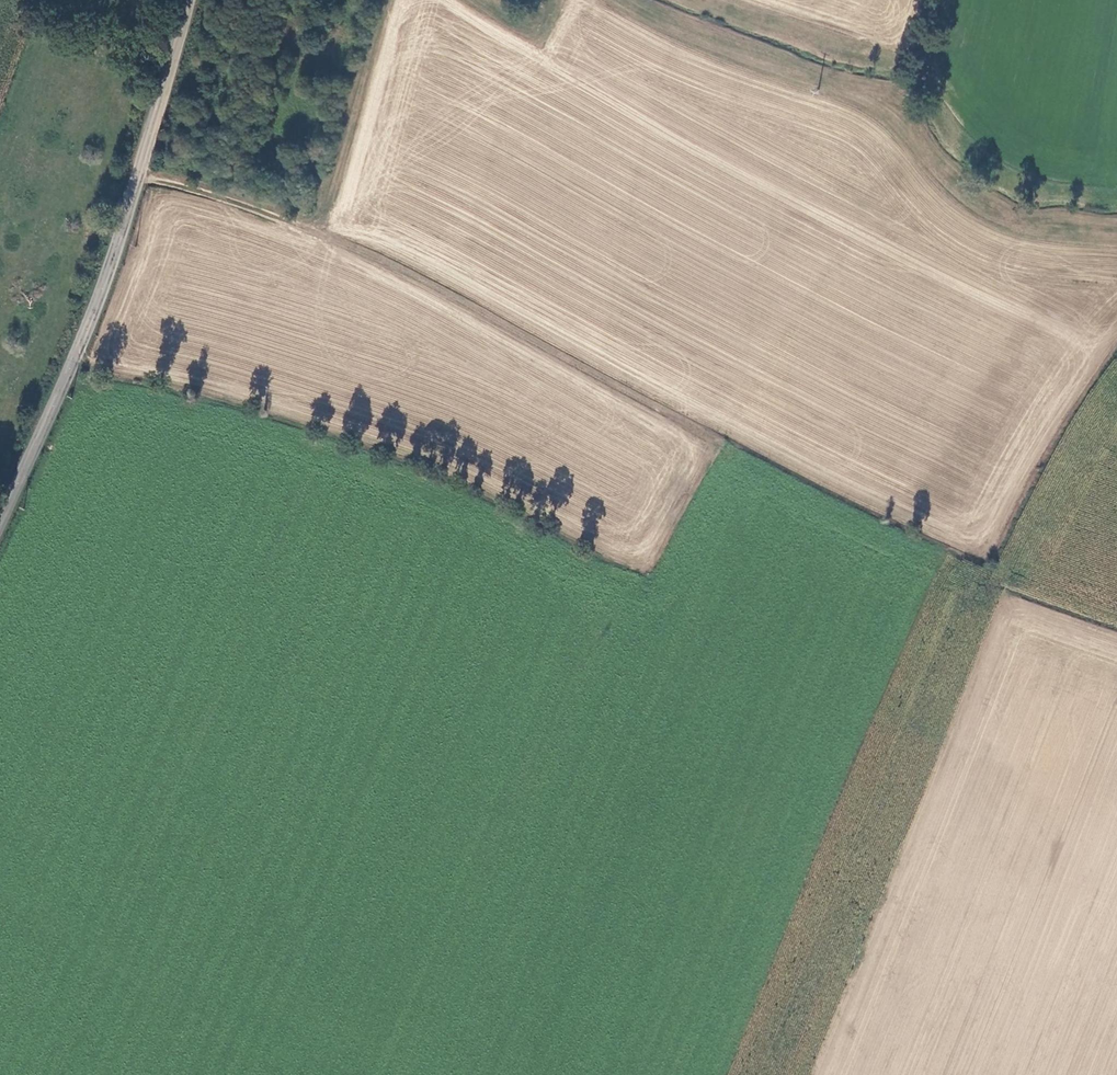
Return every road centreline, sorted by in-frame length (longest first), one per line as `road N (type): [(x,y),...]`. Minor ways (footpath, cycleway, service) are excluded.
road 1 (tertiary): [(0,518),(110,266),(190,0)]

